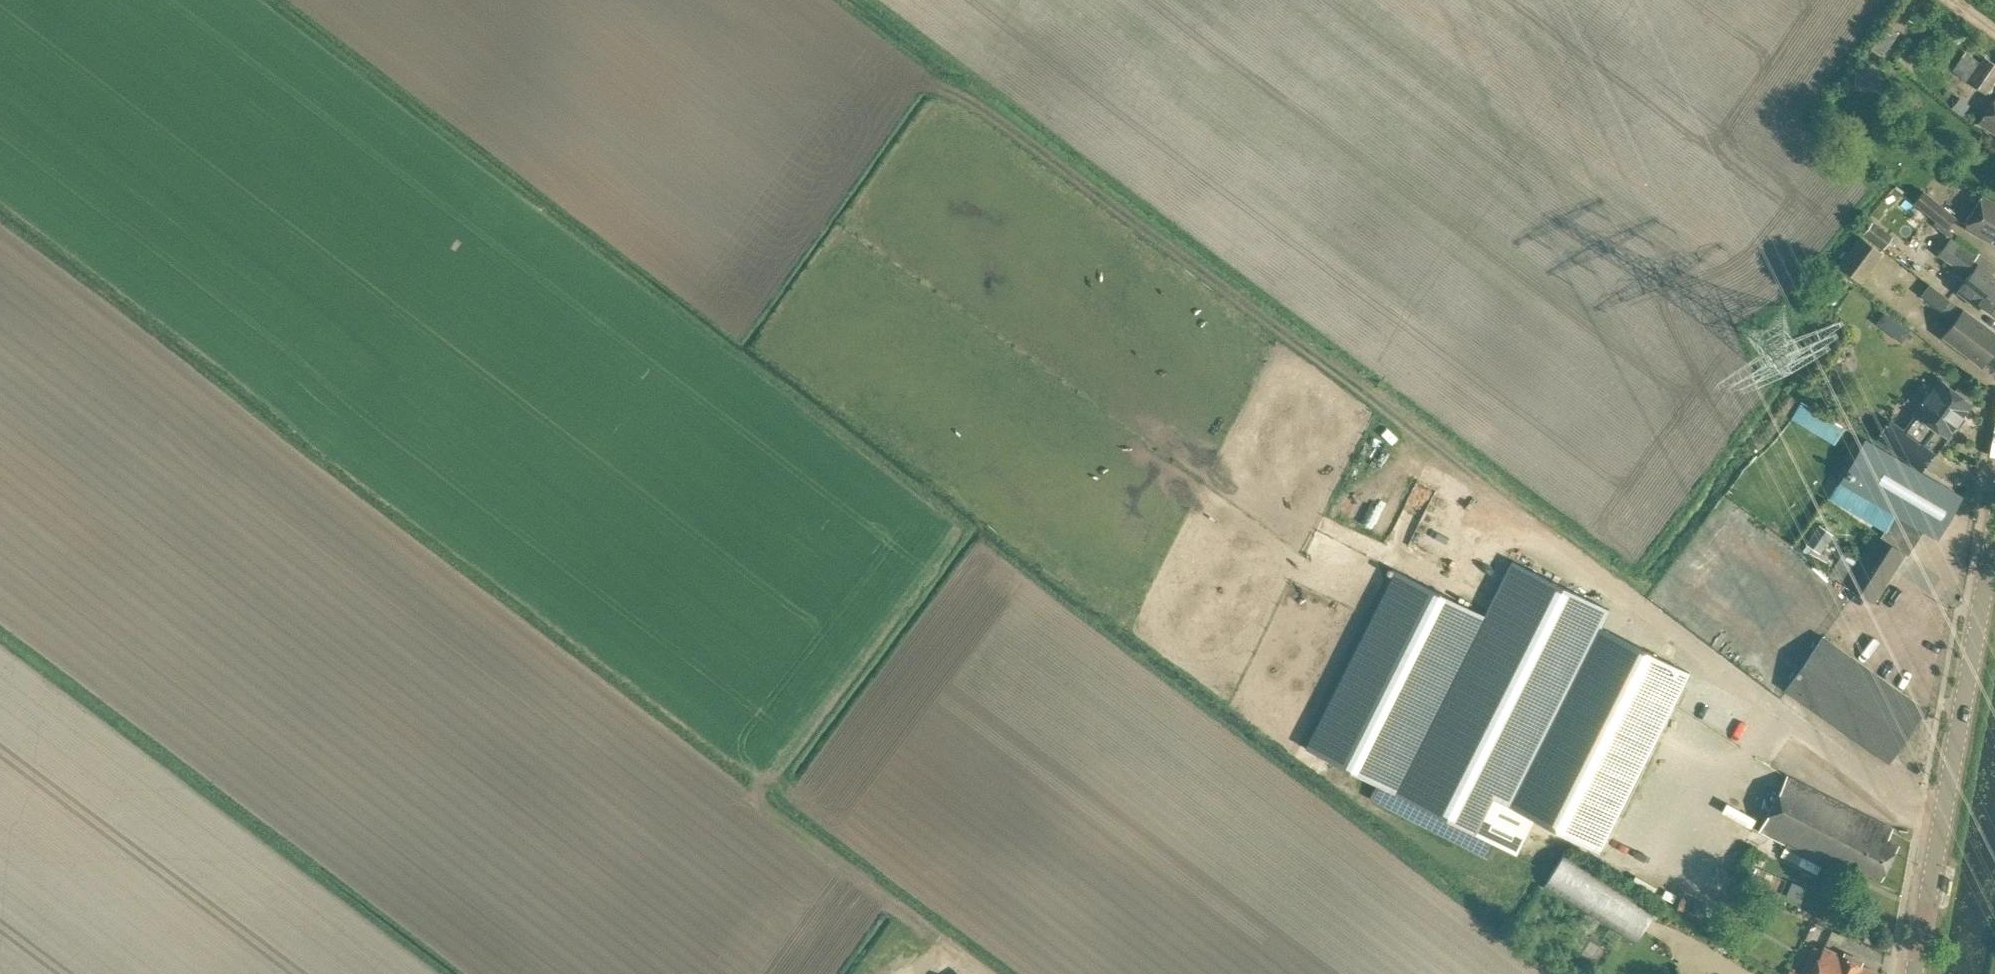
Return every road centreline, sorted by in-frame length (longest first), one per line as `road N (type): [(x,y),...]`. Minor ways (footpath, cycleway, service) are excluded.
road 1 (tertiary): [(1913,973),(1994,521)]

